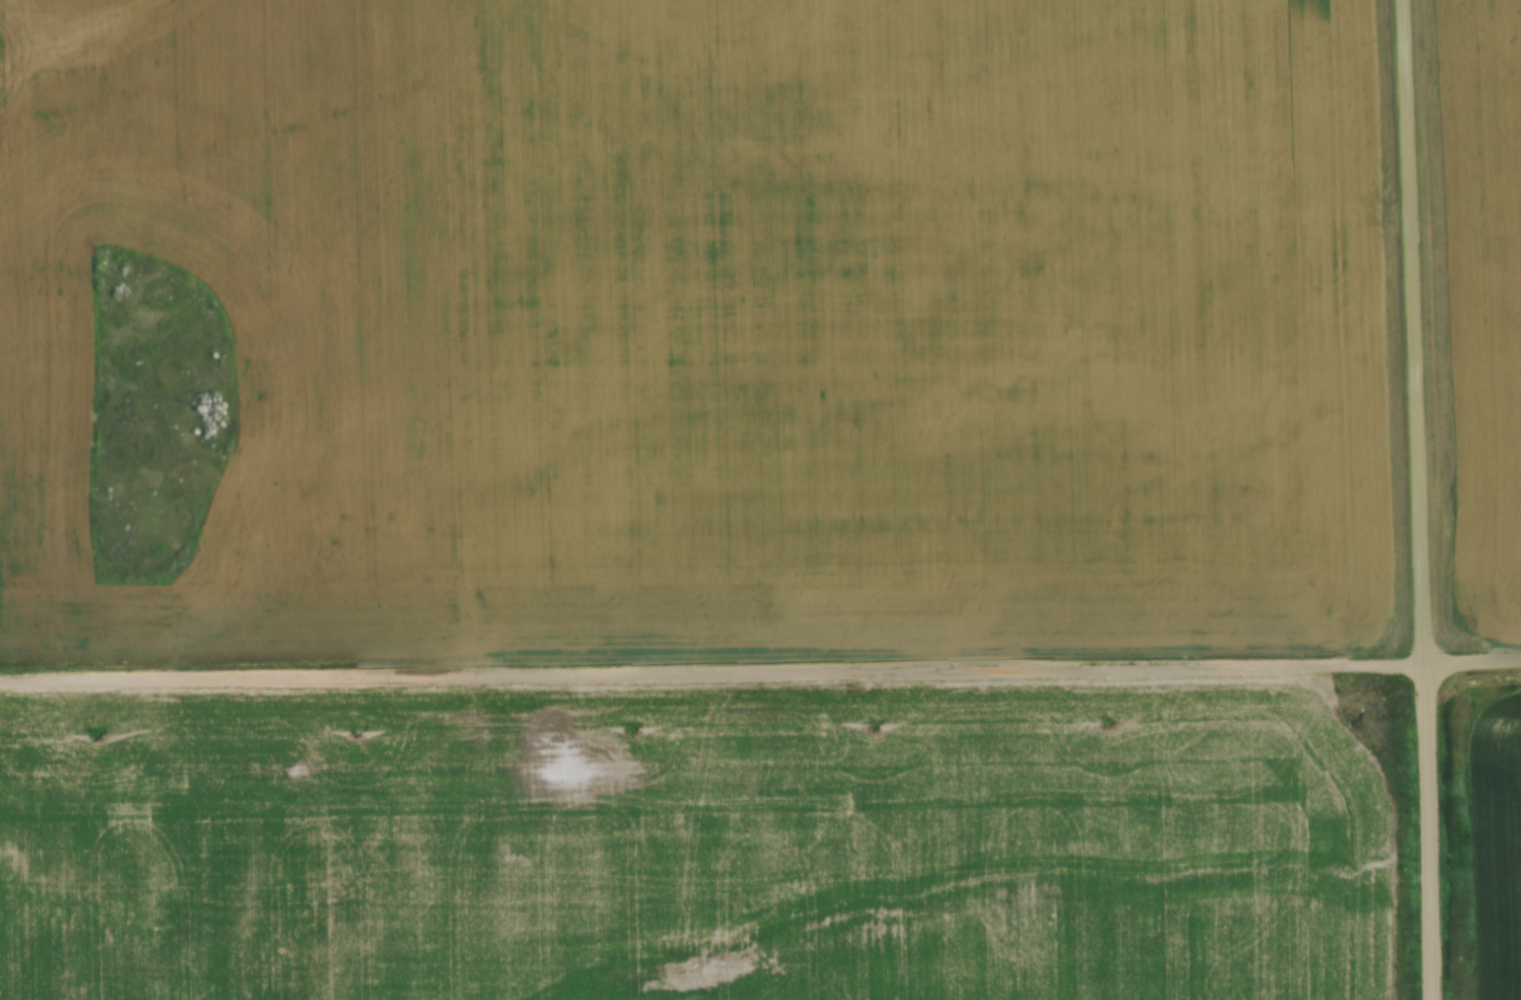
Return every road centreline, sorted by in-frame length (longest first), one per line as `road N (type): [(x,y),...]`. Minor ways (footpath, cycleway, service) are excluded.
road 1 (residential): [(1425,664),(0,683)]
road 2 (tertiary): [(1430,999),(1404,0)]

